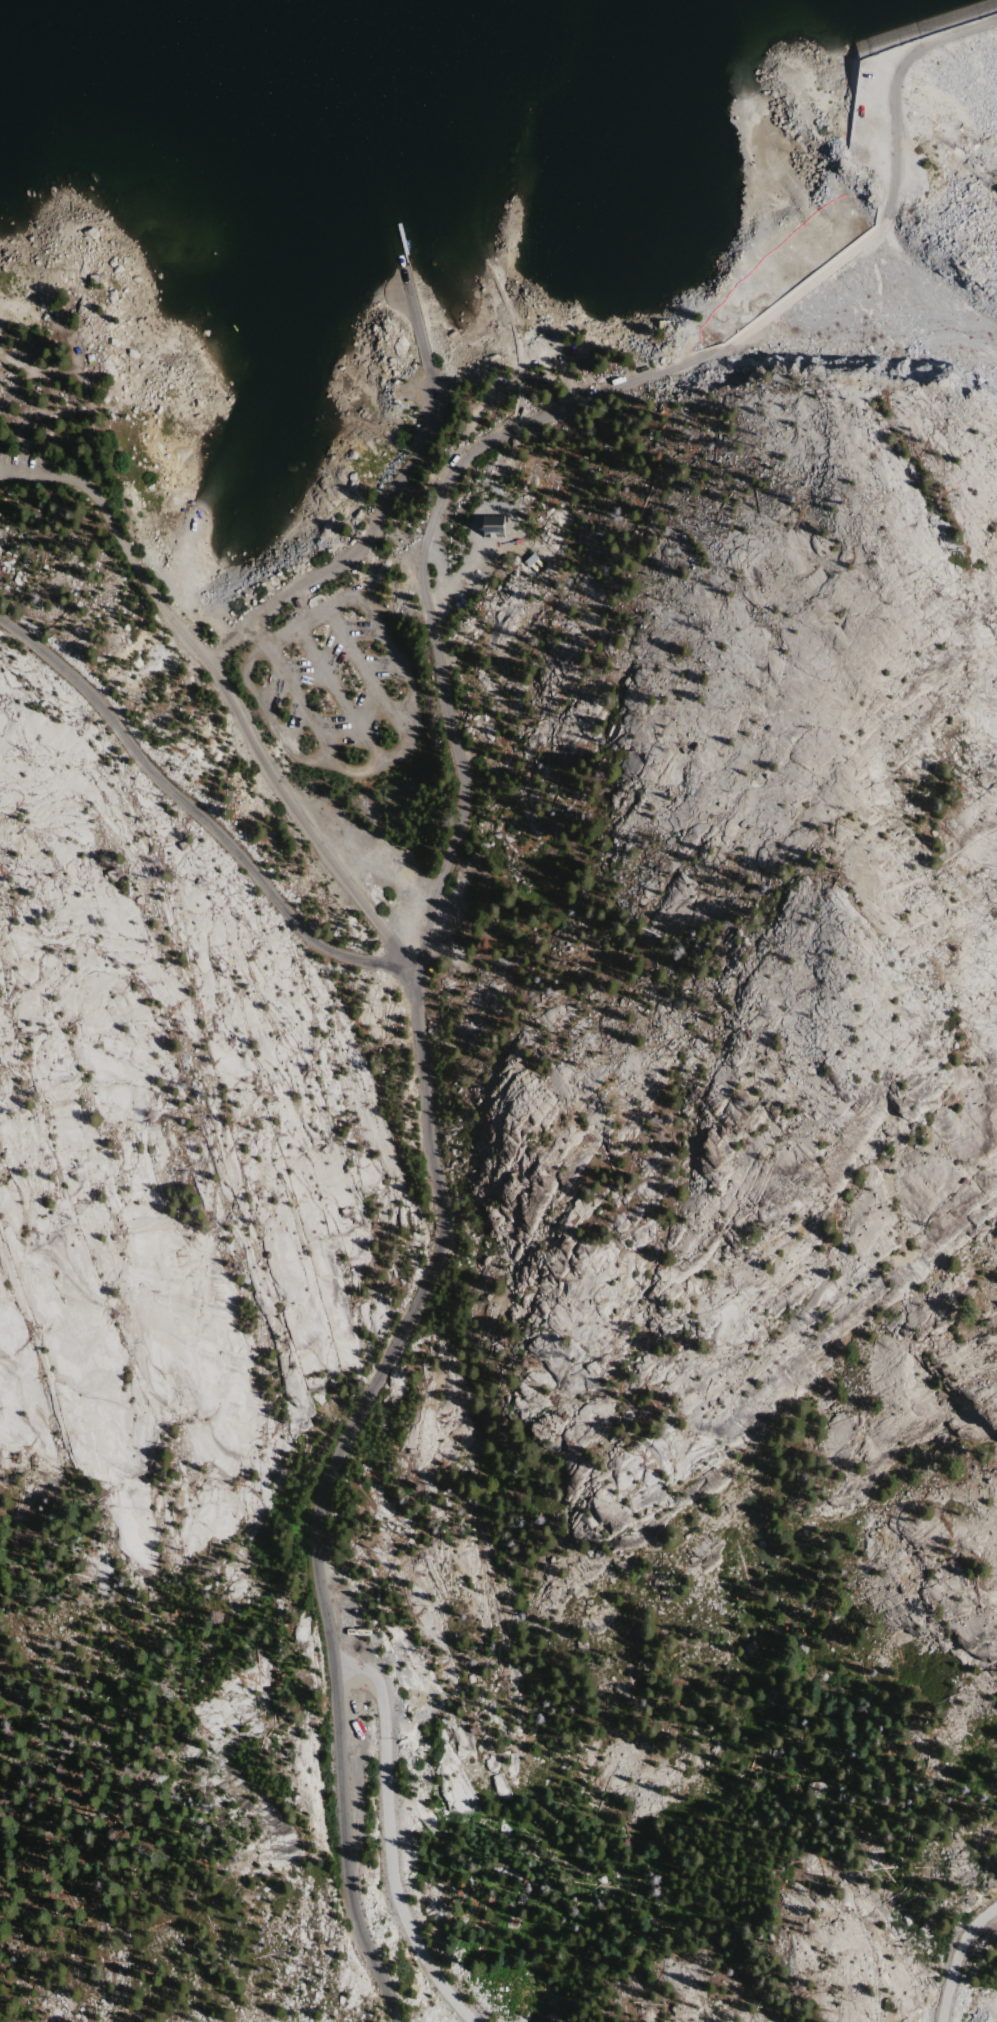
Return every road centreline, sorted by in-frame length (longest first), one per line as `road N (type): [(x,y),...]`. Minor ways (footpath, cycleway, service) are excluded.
road 1 (tertiary): [(392,2021),(347,1870),(336,1646),(319,1534),(337,1454),(439,1243),(416,985),(398,960)]
road 2 (residential): [(398,960),(353,958),(285,921),(243,860),(86,684),(0,618)]

